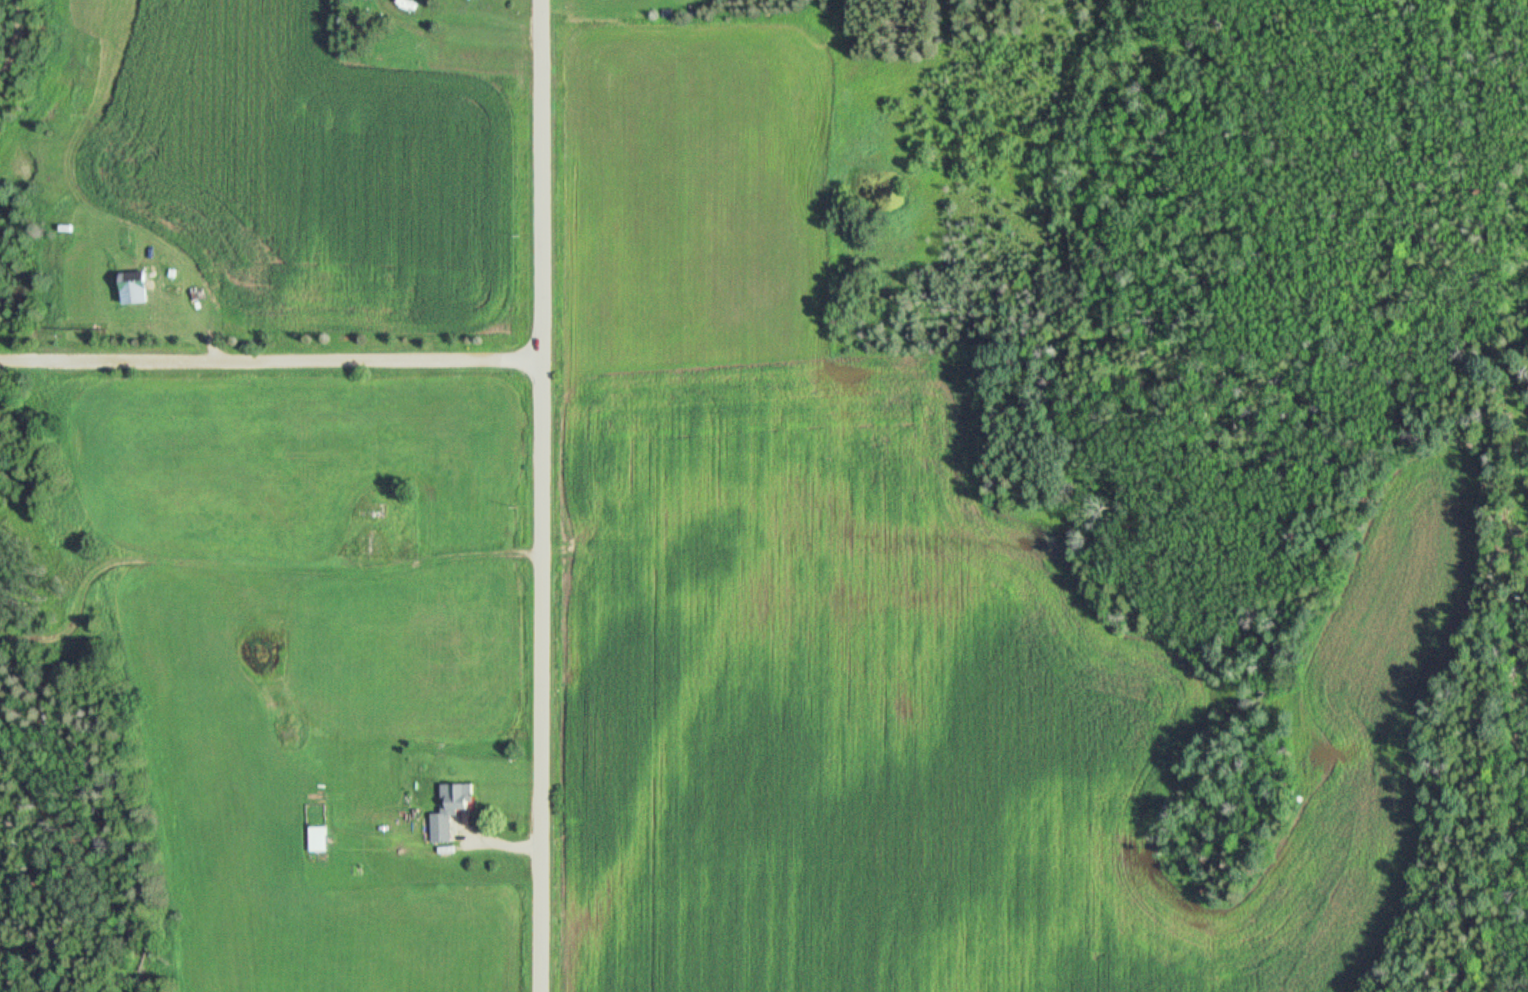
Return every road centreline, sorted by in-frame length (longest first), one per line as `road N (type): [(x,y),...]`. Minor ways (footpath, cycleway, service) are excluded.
road 1 (residential): [(543,991),(539,0)]
road 2 (residential): [(542,362),(0,360)]

